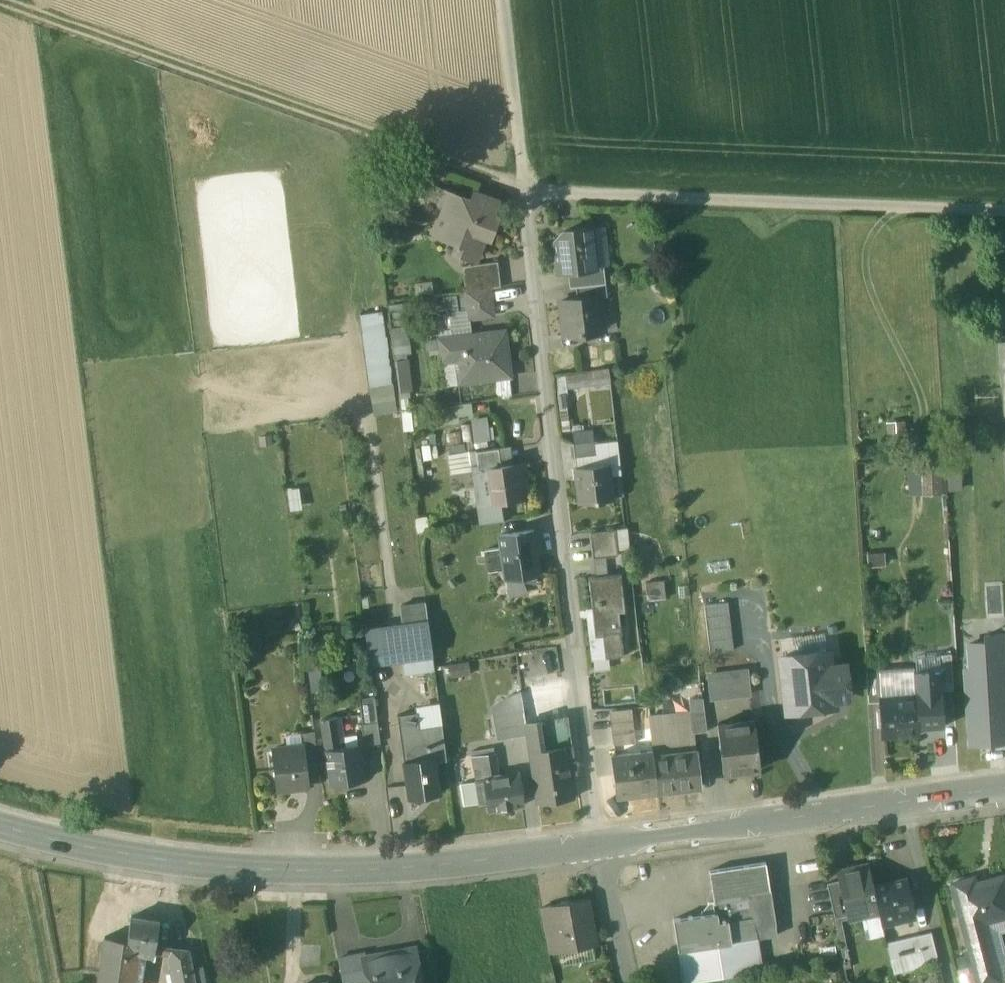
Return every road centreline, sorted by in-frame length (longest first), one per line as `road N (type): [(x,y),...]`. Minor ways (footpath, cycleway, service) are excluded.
road 1 (residential): [(602,845),(526,192)]
road 2 (secondary): [(602,845),(412,869),(297,872),(176,862),(0,826)]
road 3 (track): [(526,192),(0,2)]
road 4 (track): [(526,192),(1004,212)]
road 5 (secondary): [(1004,788),(602,845)]
road 6 (track): [(526,192),(504,0)]
road 7 (residential): [(631,982),(602,845)]

